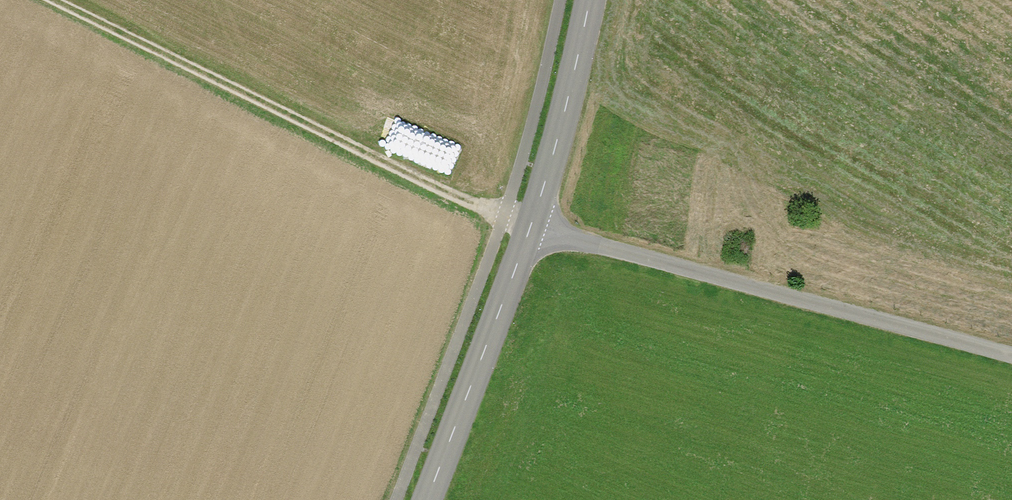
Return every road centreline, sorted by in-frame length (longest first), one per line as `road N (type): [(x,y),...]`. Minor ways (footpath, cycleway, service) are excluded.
road 1 (track): [(55,0),(527,230),(1011,356)]
road 2 (tertiary): [(586,0),(527,230),(425,499)]

